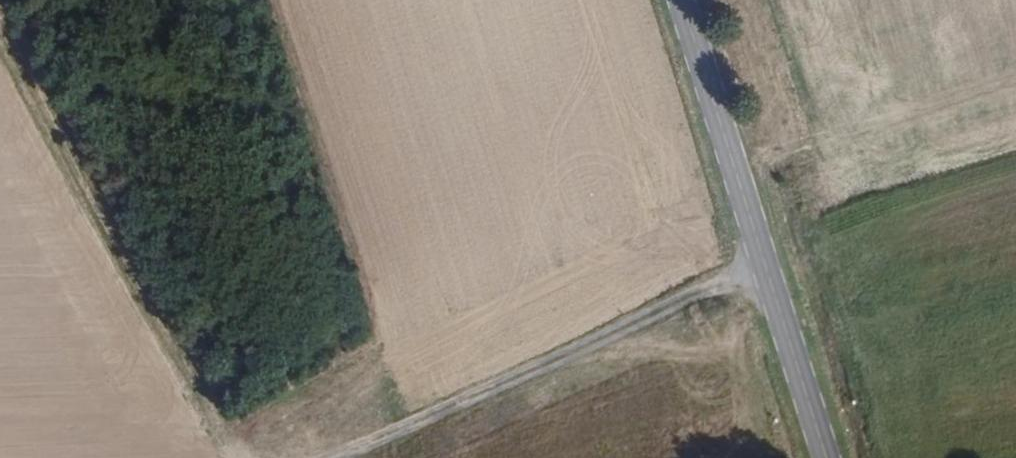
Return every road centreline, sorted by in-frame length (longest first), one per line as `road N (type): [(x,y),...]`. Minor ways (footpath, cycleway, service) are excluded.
road 1 (secondary): [(686,0),(828,457)]
road 2 (track): [(767,257),(350,457)]

